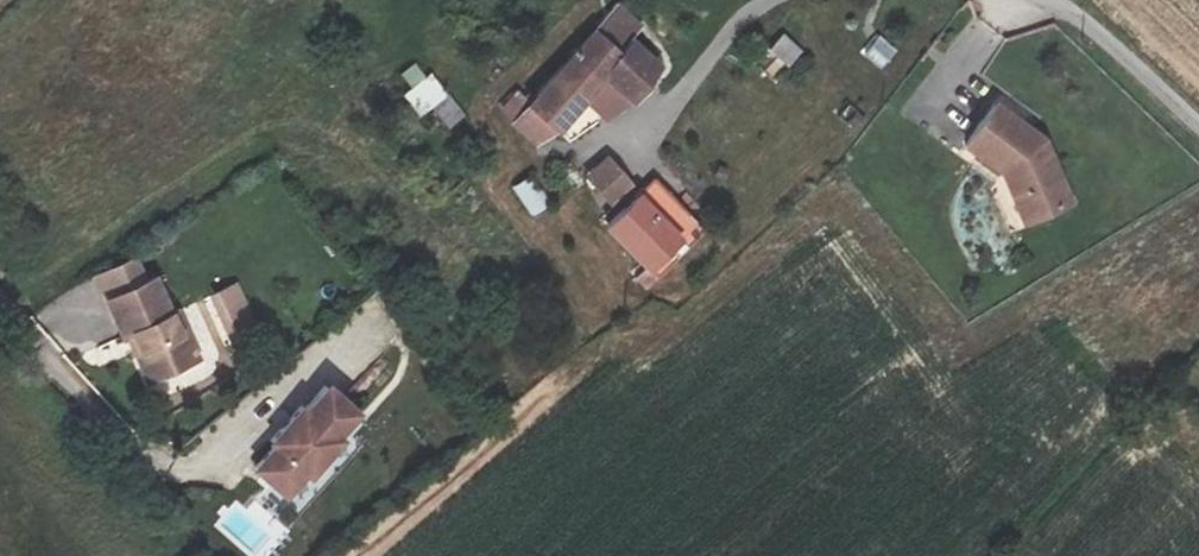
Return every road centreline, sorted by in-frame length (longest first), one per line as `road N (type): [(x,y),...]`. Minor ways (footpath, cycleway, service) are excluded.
road 1 (unclassified): [(0,296),(137,440)]
road 2 (unclassified): [(1198,130),(1064,0)]

